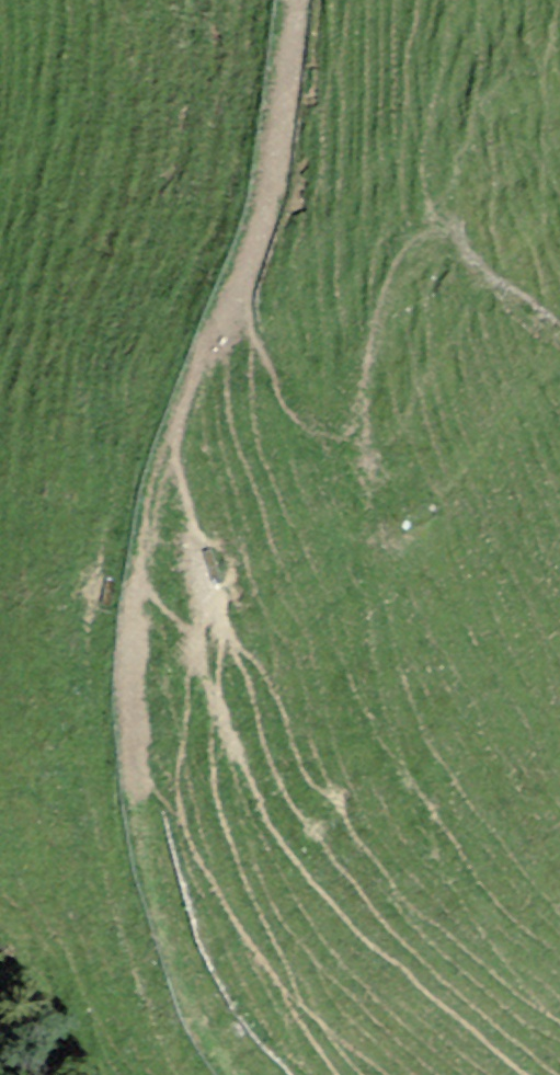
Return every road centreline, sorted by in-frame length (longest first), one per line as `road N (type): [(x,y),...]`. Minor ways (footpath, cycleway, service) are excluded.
road 1 (track): [(302,0),(273,186),(190,424),(142,599),(142,865),(219,1074)]
road 2 (track): [(559,318),(468,249),(400,281),(341,543),(142,599)]

